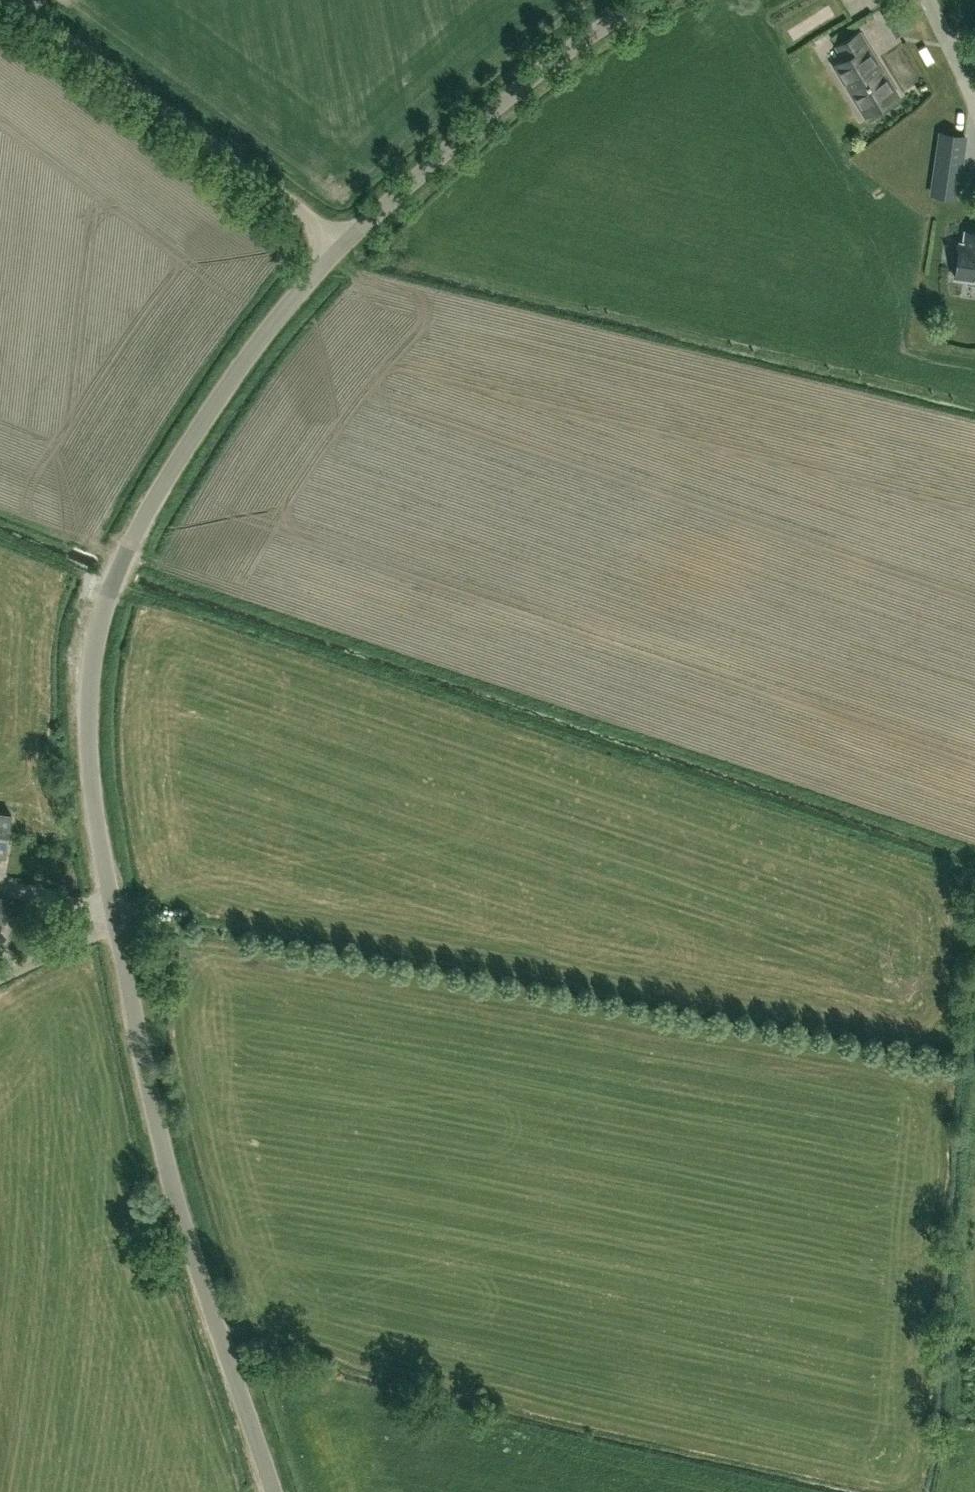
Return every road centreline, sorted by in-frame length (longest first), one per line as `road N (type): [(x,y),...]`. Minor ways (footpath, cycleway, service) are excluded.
road 1 (unclassified): [(268,1491),(121,971),(91,695),(95,615),(114,553),(159,476),(342,244)]
road 2 (unclassified): [(342,244),(15,0)]
road 3 (unclassified): [(342,244),(515,91),(648,0)]

